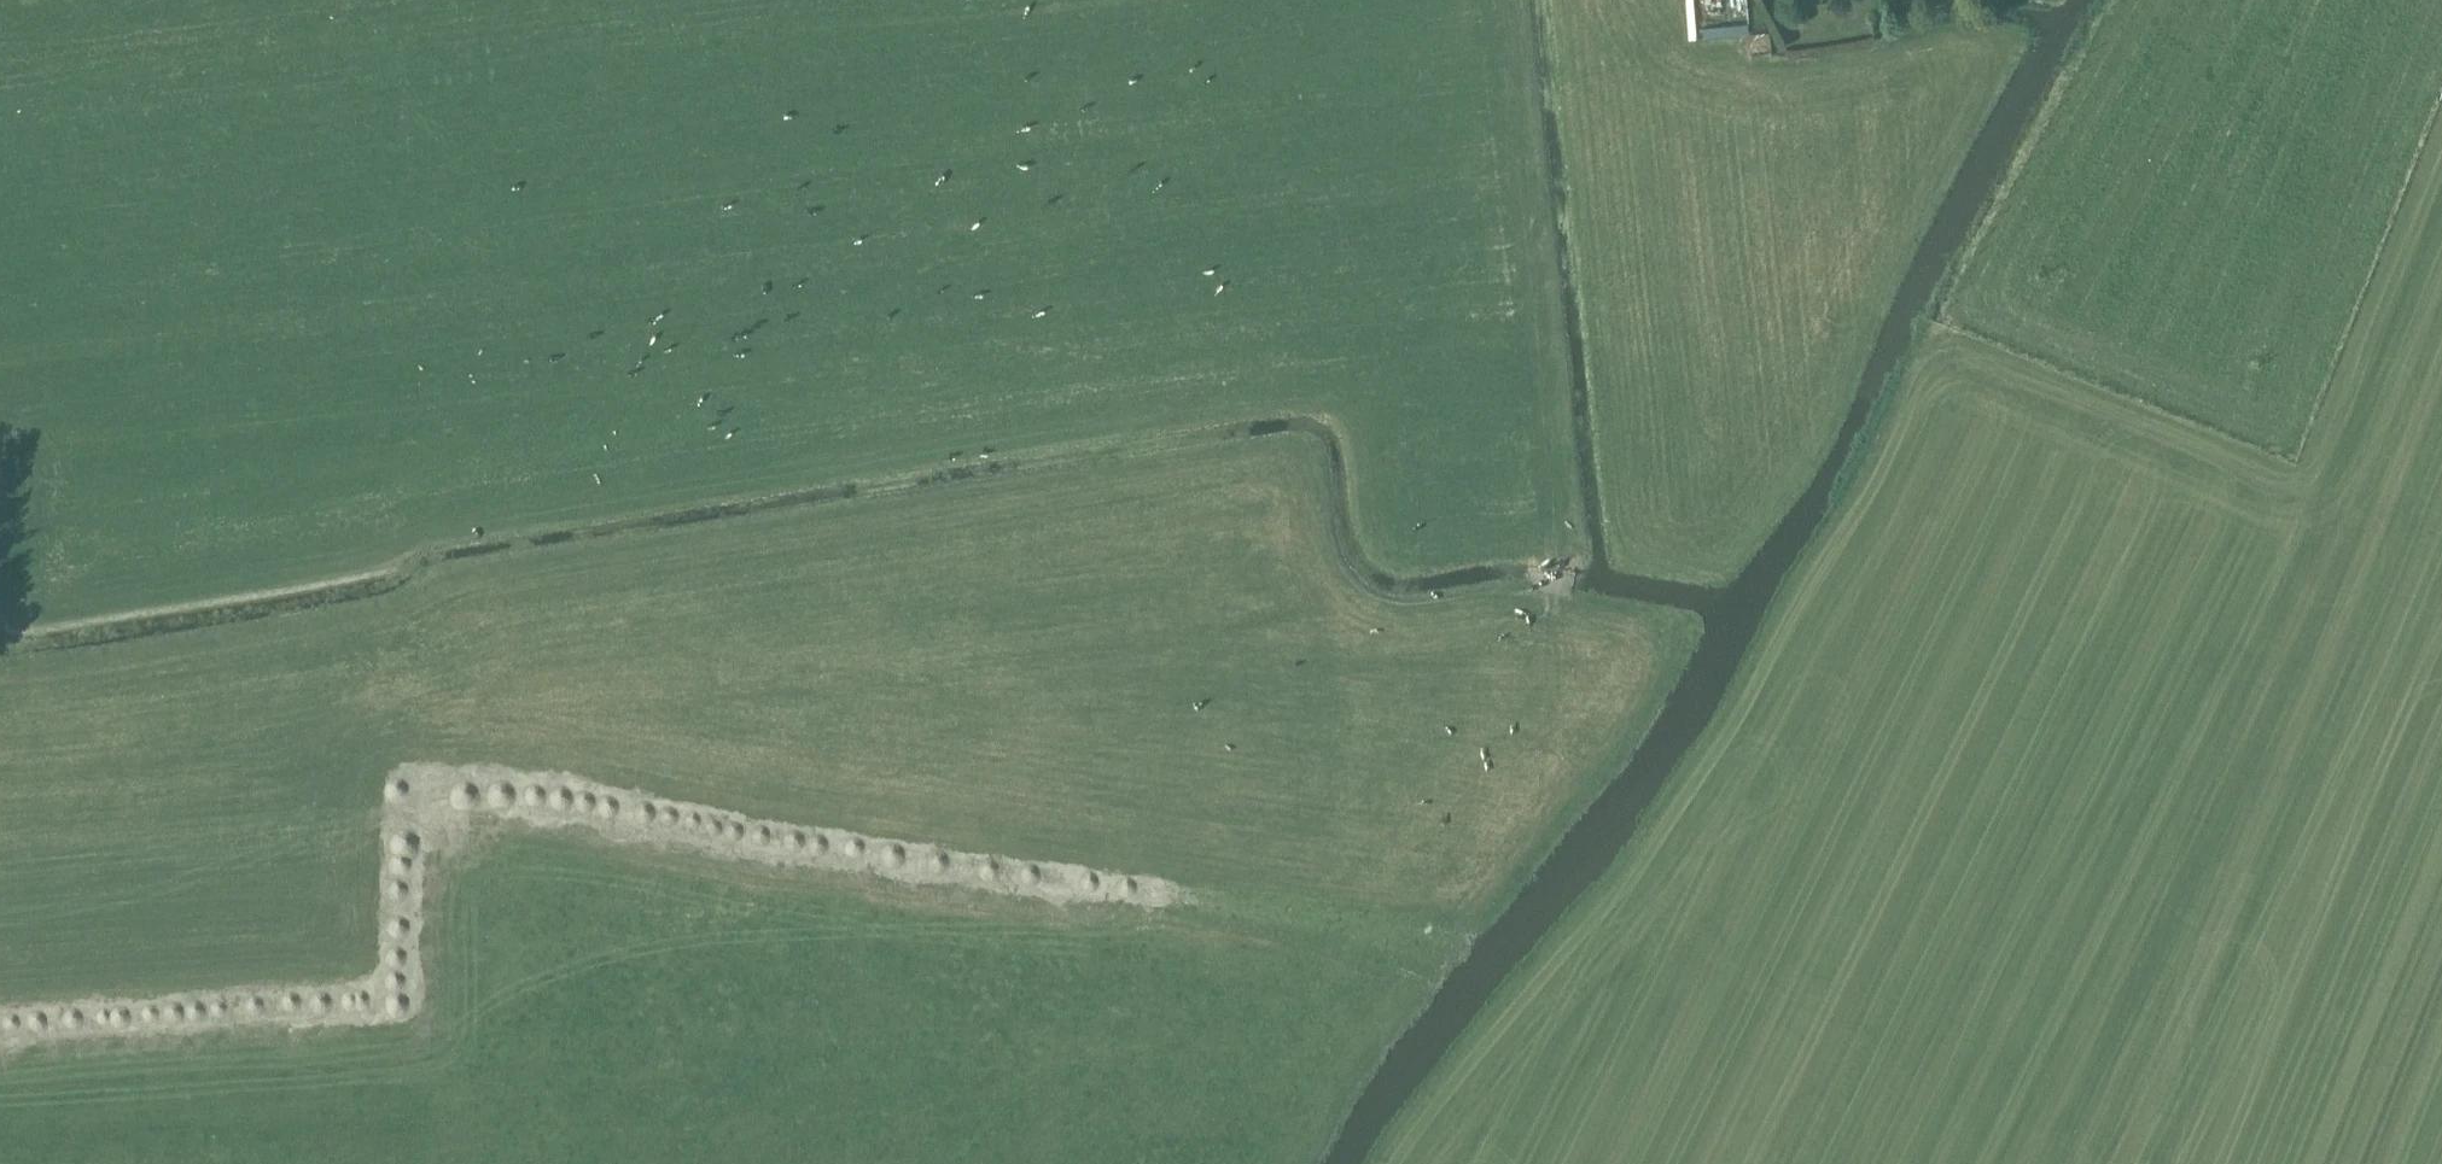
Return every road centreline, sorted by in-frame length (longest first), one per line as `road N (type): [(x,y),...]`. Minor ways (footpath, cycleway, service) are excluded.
road 1 (track): [(2321,470),(2441,146)]

